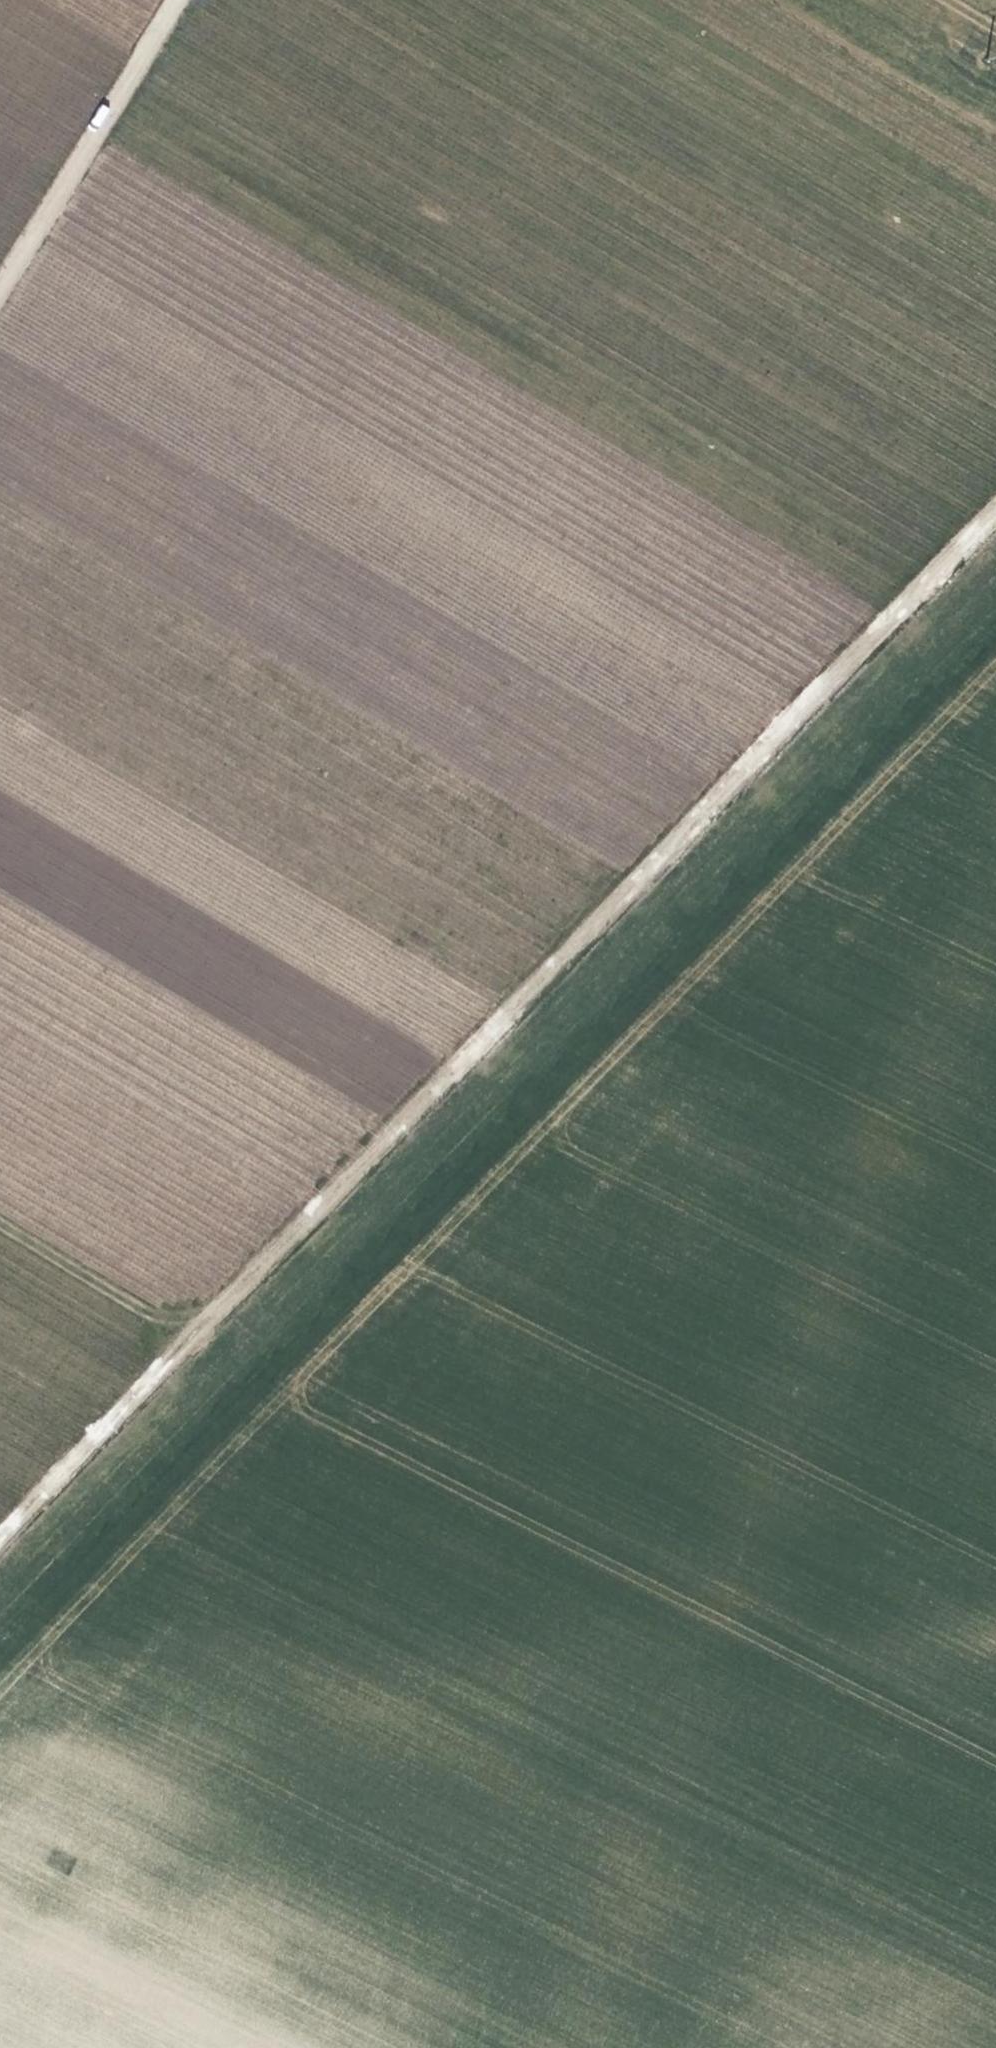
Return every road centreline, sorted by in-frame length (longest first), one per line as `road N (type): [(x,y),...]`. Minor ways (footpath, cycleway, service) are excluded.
road 1 (track): [(995,503),(0,1527)]
road 2 (track): [(0,279),(173,0)]
road 3 (track): [(0,1218),(190,1330)]

